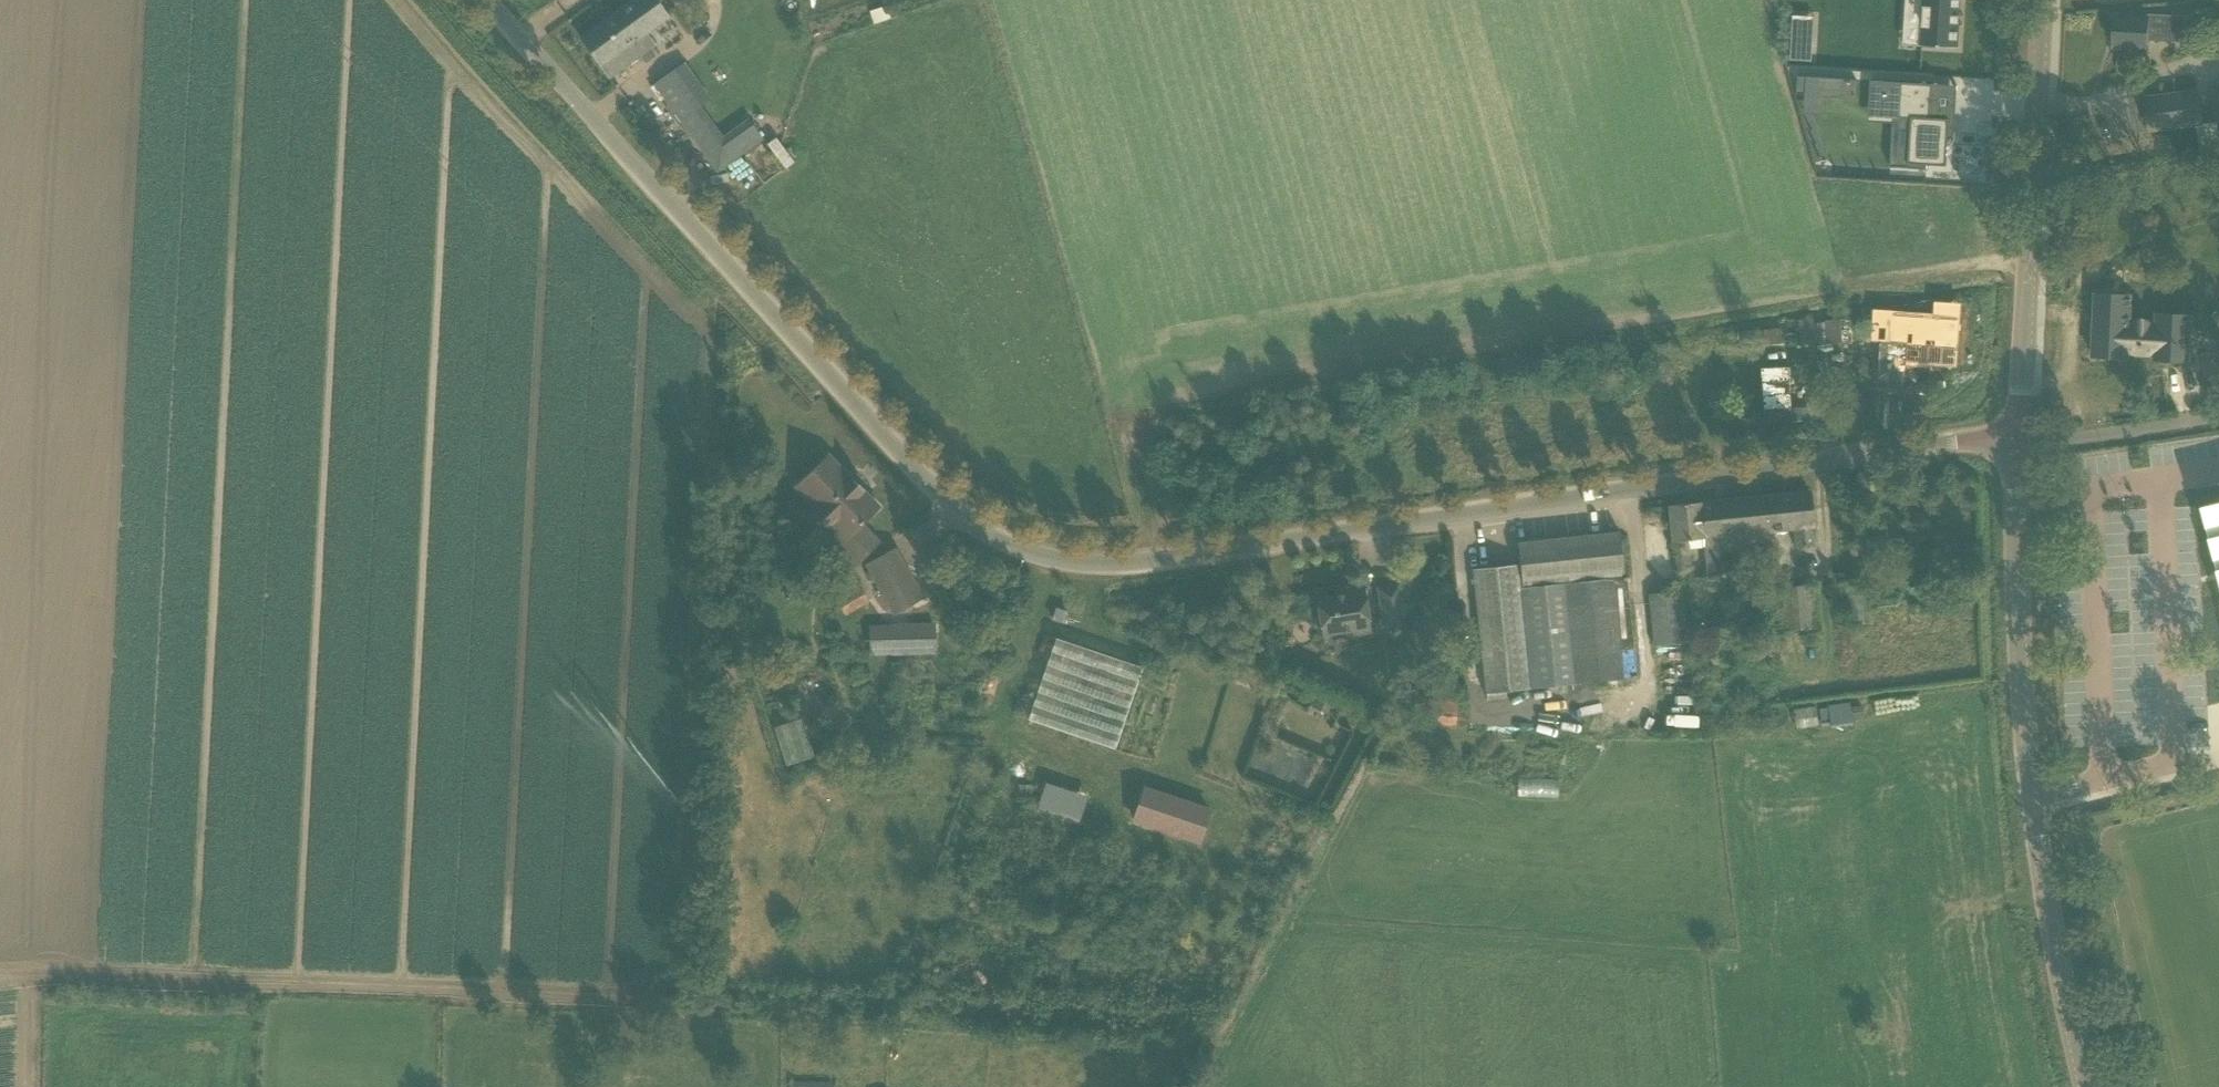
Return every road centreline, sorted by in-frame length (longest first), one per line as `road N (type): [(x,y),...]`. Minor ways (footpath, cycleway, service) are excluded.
road 1 (unclassified): [(2021,441),(1096,569),(1035,555),(939,486),(502,0)]
road 2 (tertiary): [(2084,1086),(2052,902),(2030,697),(2021,441)]
road 3 (tertiary): [(2021,441),(2042,0)]
road 4 (track): [(1753,306),(1976,265),(2029,267)]

